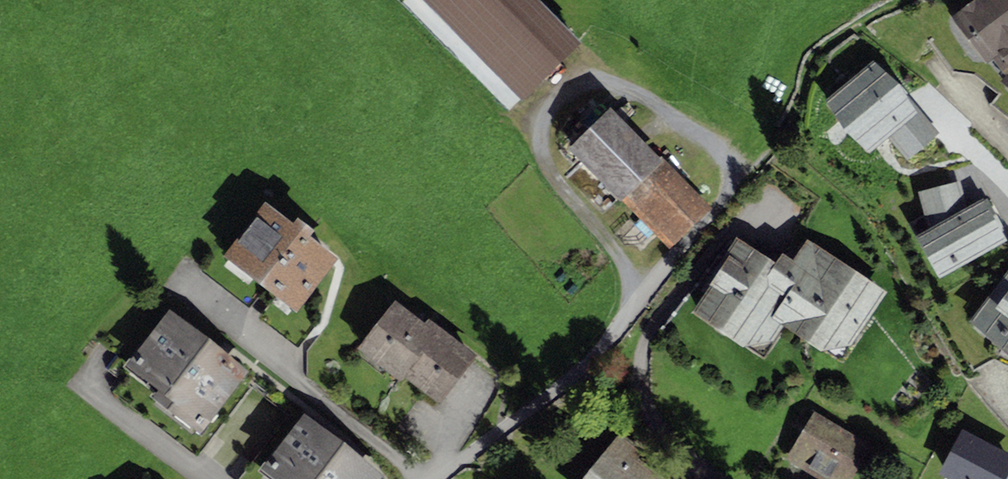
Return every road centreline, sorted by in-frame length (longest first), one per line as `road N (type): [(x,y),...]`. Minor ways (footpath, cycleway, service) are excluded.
road 1 (track): [(635,306),(618,255),(557,184),(545,158),(542,134),(564,90),(609,80),(718,145),(745,172)]
road 2 (track): [(902,0),(816,53),(778,142),(745,172)]
road 3 (track): [(635,306),(589,361),(456,463)]
road 4 (track): [(745,172),(635,306)]

